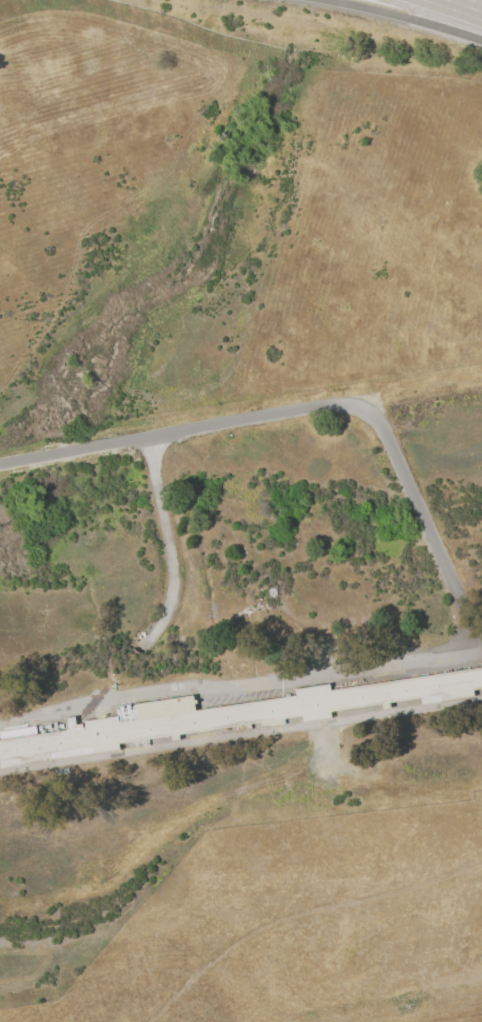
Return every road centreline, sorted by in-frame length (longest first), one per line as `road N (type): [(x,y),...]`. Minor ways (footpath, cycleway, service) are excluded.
road 1 (track): [(149,436),(173,587),(145,651)]
road 2 (motorway): [(331,0),(481,41)]

